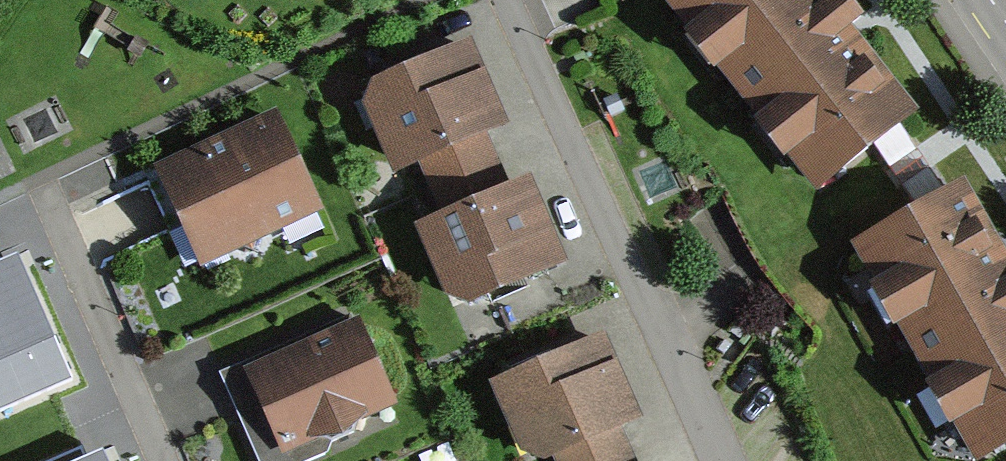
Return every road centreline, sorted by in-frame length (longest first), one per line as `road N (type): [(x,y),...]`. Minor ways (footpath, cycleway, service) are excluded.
road 1 (residential): [(511,0),(716,460)]
road 2 (residential): [(35,186),(161,460)]

